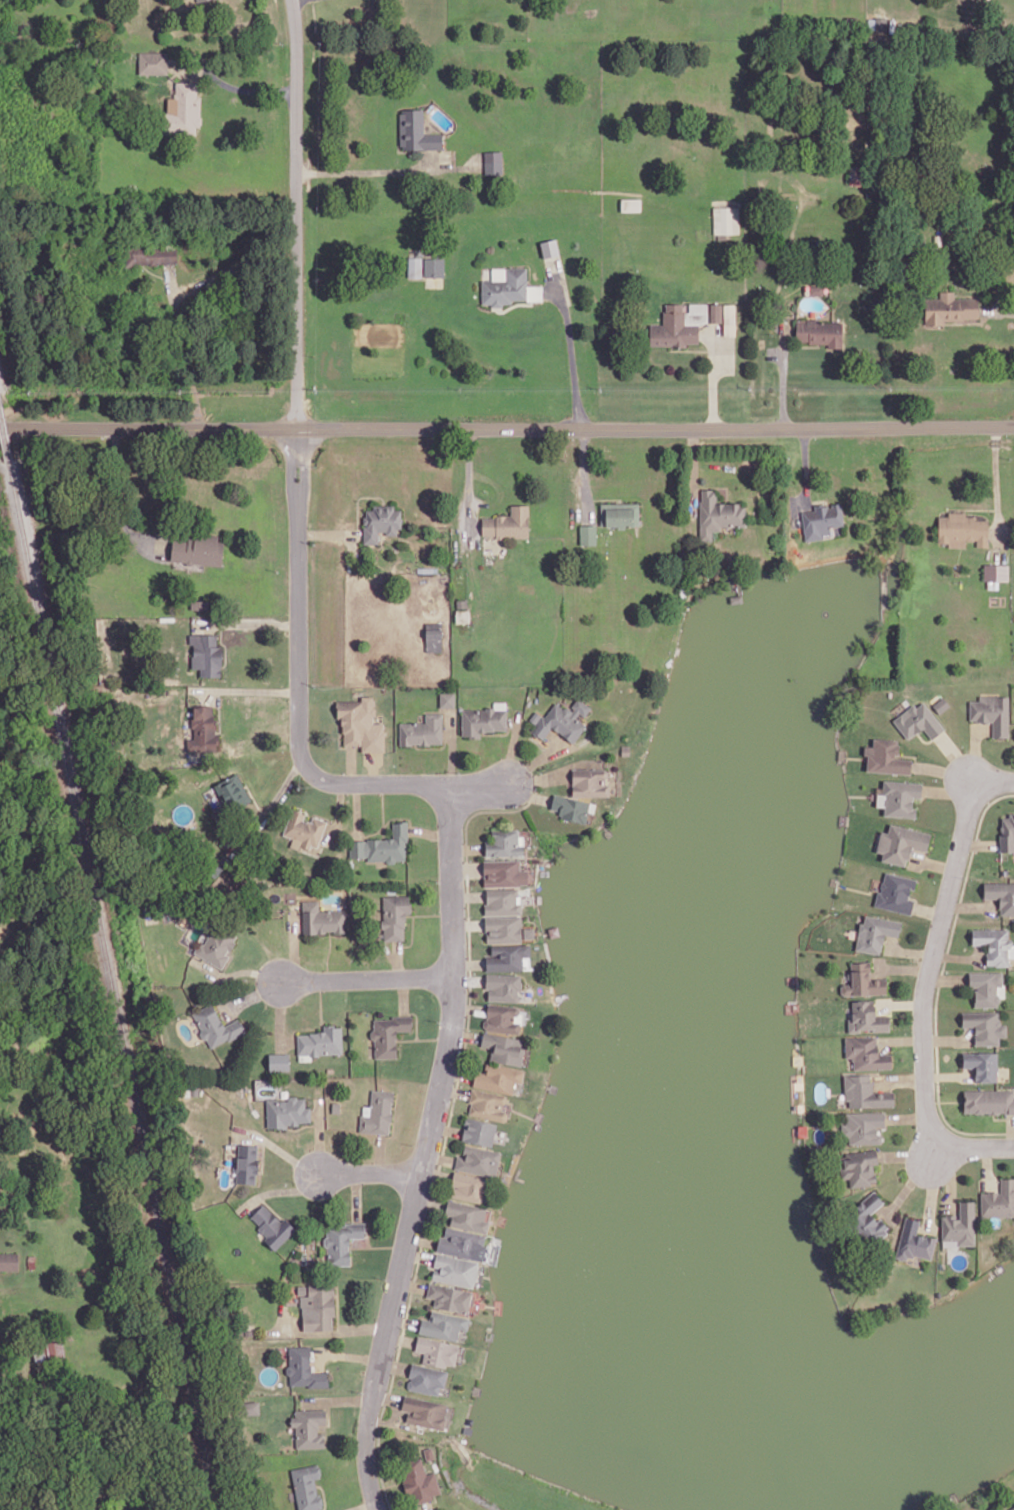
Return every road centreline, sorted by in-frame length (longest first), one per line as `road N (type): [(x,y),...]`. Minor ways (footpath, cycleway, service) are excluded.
road 1 (tertiary): [(0,427),(1013,425)]
road 2 (residential): [(441,791),(450,813),(455,1005),(367,1431),(379,1509)]
road 3 (residential): [(294,0),(299,445)]
road 4 (residential): [(299,516),(305,764),(331,783),(441,791)]
road 5 (residential): [(940,1144),(925,1106),(924,991),(975,782)]
road 6 (residential): [(455,977),(282,981)]

